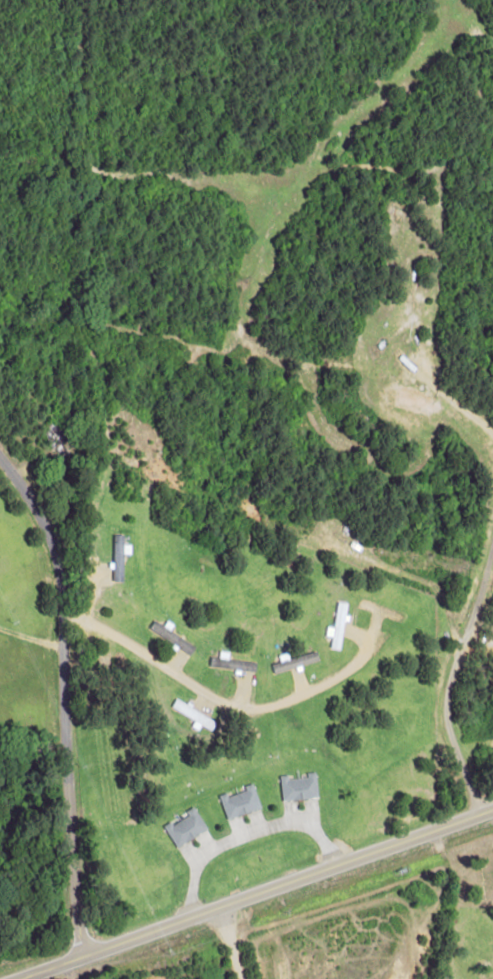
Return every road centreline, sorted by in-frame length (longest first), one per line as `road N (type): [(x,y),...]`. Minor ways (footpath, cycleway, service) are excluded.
road 1 (residential): [(88,954),(58,560),(0,449)]
road 2 (secondary): [(17,978),(492,811)]

